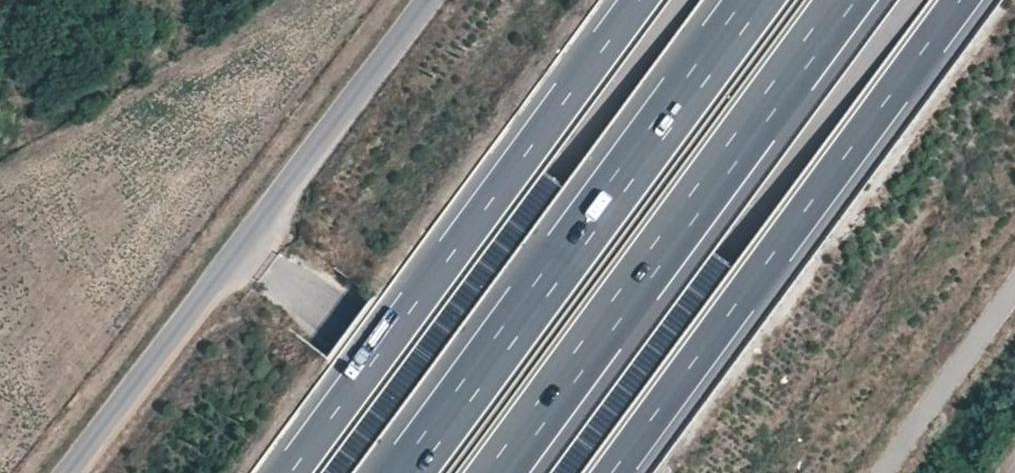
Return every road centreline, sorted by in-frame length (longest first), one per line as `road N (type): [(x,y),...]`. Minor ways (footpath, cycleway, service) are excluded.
road 1 (unclassified): [(426,0),(63,472)]
road 2 (motorway): [(755,0),(405,472)]
road 3 (motorway): [(639,0),(290,472)]
road 4 (motorway): [(611,472),(960,0)]
road 5 (motorway): [(497,472),(846,0)]

